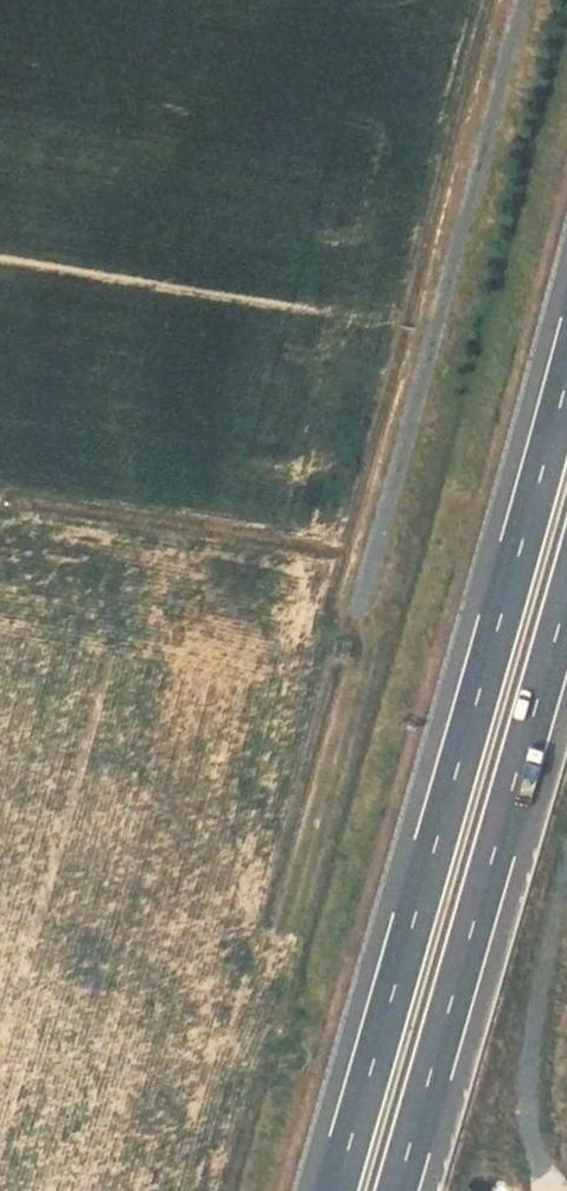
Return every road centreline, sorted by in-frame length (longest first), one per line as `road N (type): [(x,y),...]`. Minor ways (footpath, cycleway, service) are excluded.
road 1 (motorway): [(566,372),(334,1190)]
road 2 (track): [(516,0),(356,618)]
road 3 (motorway): [(399,1190),(566,603)]
road 4 (track): [(566,885),(538,993),(527,1101),(556,1190)]

